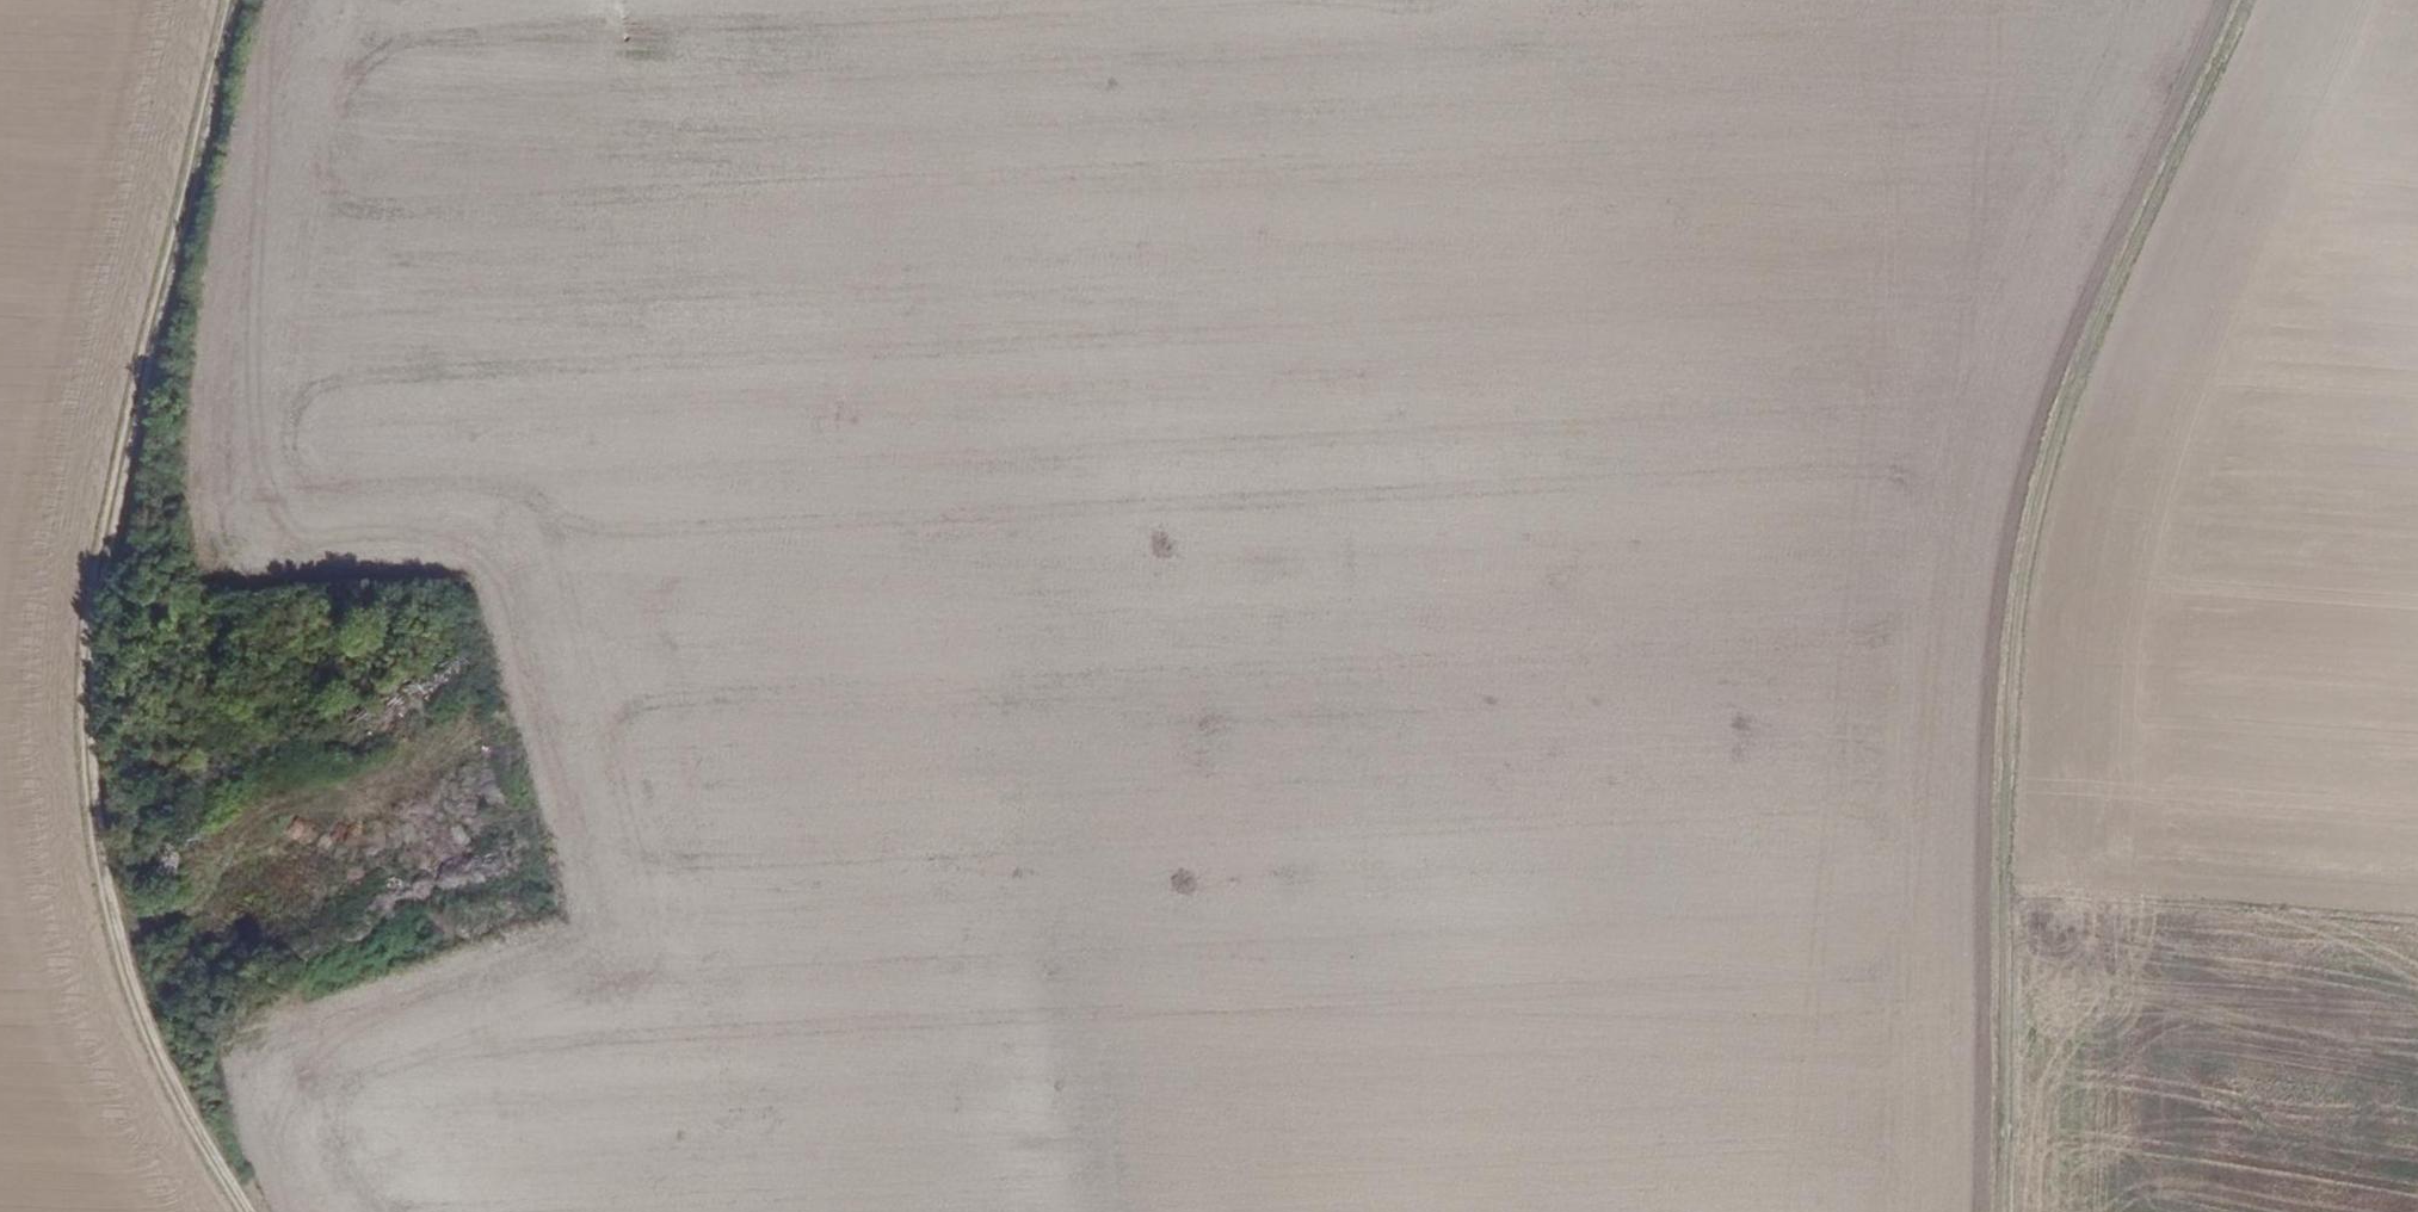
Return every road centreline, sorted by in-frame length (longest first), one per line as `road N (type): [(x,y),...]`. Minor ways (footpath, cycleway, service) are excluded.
road 1 (track): [(227,0),(116,466),(82,695),(88,830),(120,980),(143,1043),(239,1211)]
road 2 (track): [(2241,0),(2066,405),(2023,552),(2004,711),(1995,1211)]
road 3 (track): [(105,917),(133,928),(169,918),(202,862),(248,817),(396,766)]

